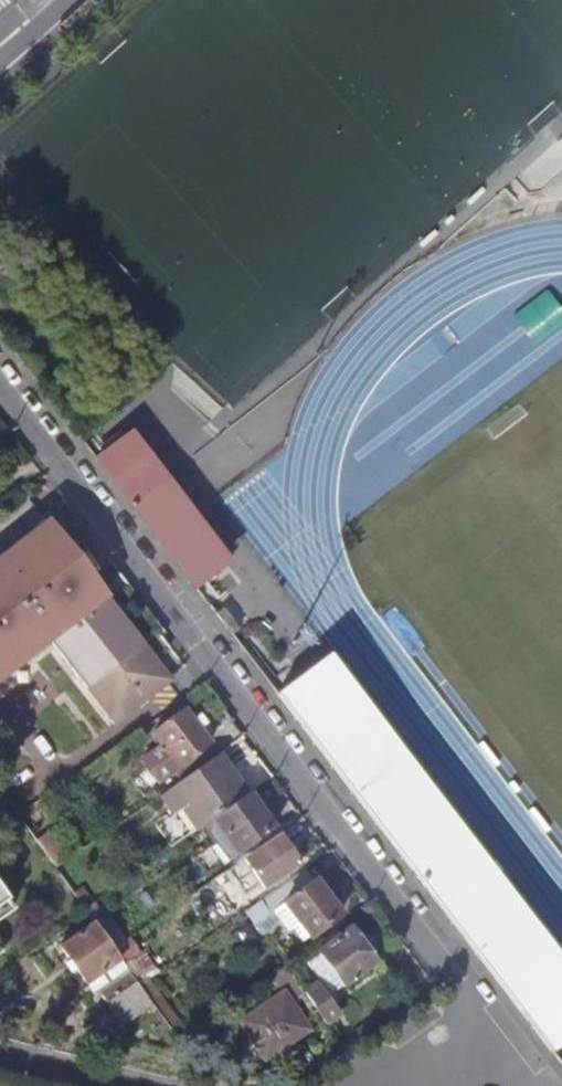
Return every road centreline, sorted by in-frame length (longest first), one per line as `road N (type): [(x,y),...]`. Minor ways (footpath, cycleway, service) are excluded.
road 1 (residential): [(0,390),(456,987),(501,1060),(486,1080)]
road 2 (residential): [(0,1059),(126,1085)]
road 3 (primary): [(0,86),(95,0)]

